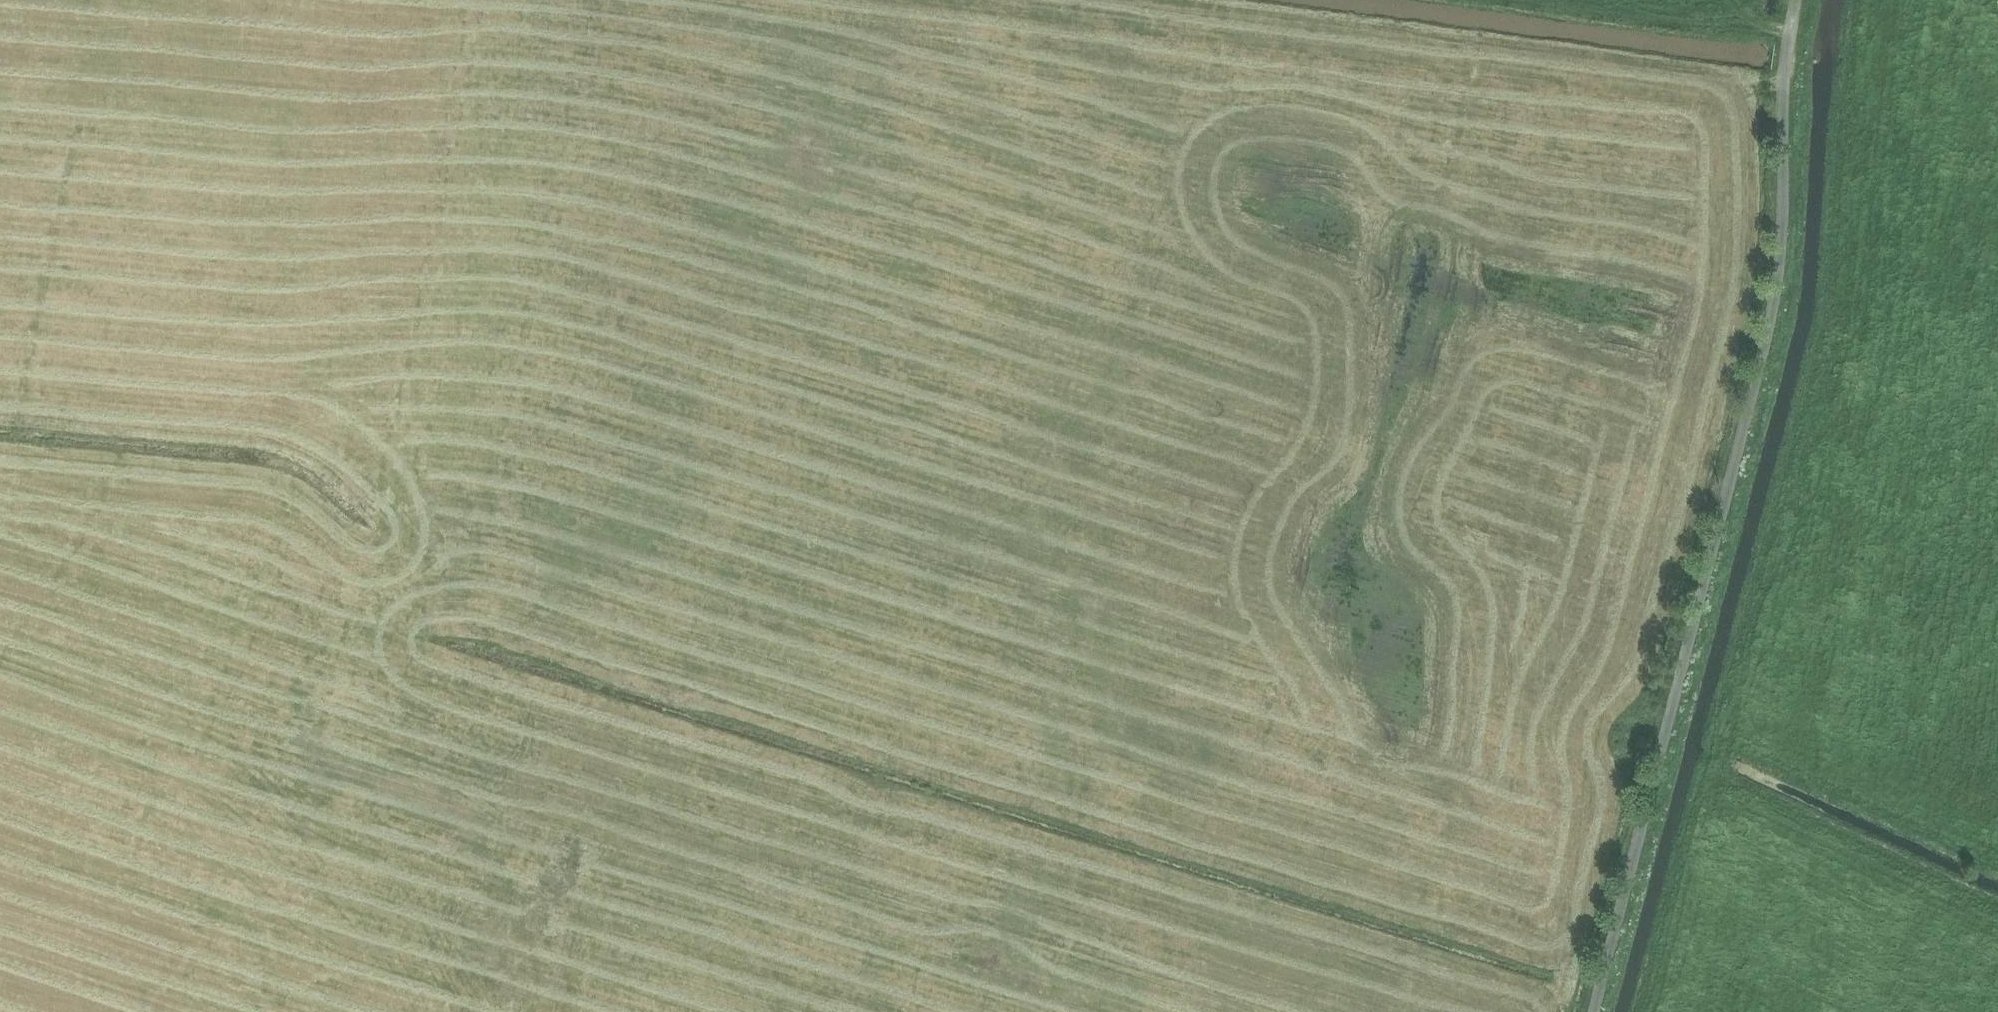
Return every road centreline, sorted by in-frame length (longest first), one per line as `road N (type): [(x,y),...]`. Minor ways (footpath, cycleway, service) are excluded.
road 1 (unclassified): [(1585,1011),(1781,251),(1786,76),(1800,0)]

